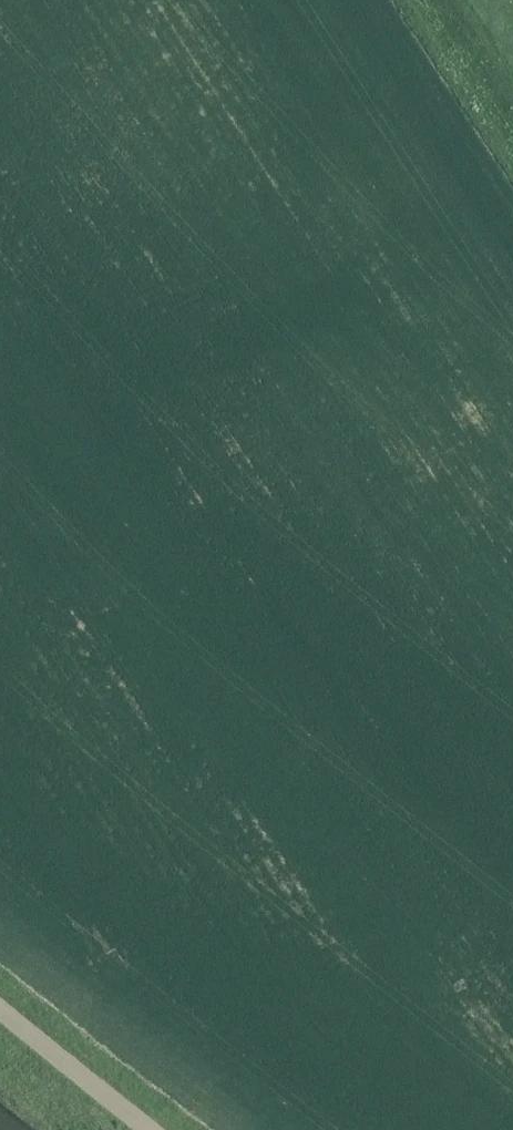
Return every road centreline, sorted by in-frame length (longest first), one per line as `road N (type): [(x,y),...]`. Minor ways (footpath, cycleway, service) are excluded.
road 1 (track): [(151,1129),(0,1009)]

